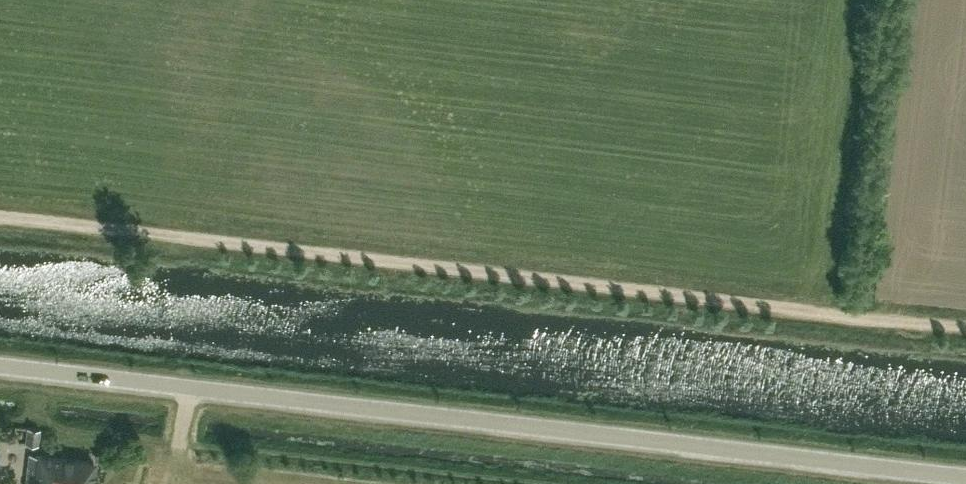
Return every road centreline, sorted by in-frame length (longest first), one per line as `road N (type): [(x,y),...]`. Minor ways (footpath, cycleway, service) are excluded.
road 1 (unclassified): [(965,478),(0,366)]
road 2 (track): [(0,217),(965,327)]

